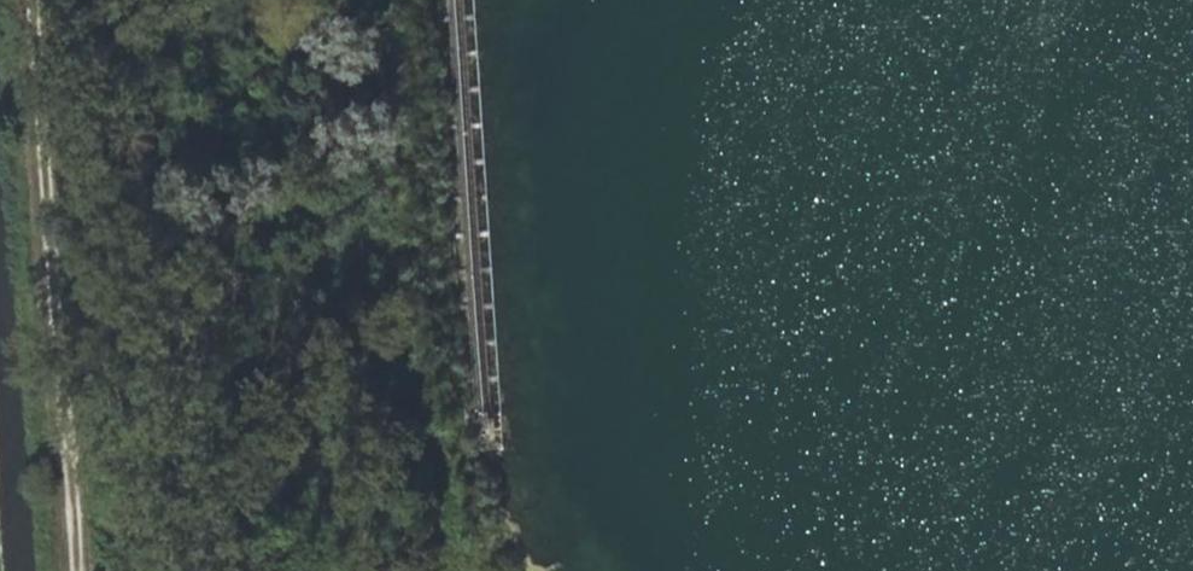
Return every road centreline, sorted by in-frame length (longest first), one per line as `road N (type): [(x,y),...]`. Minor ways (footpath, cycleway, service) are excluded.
road 1 (track): [(36,0),(74,570)]

